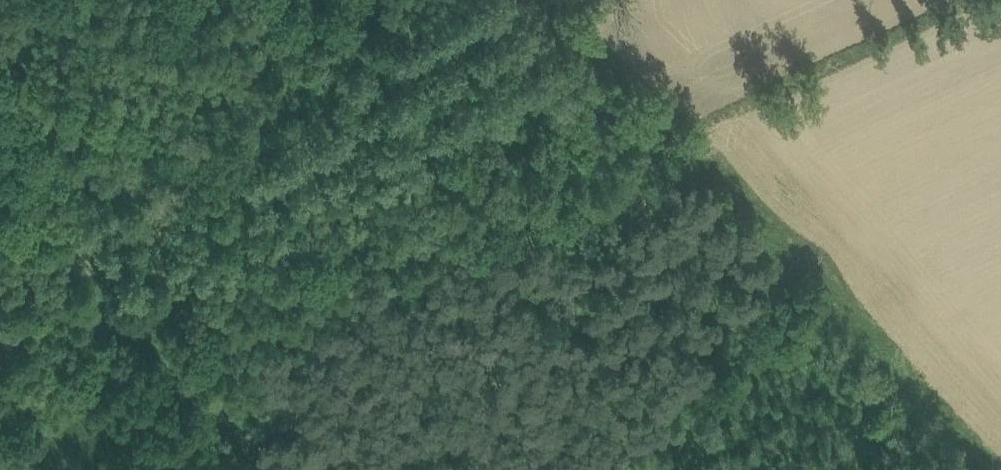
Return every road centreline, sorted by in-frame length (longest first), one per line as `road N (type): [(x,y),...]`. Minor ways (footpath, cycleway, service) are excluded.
road 1 (track): [(0,173),(277,469)]

